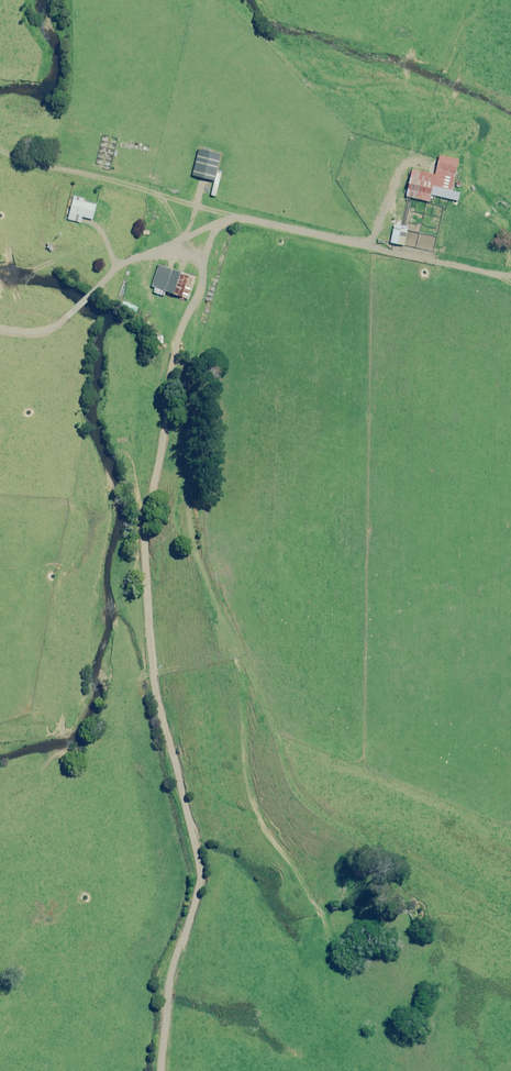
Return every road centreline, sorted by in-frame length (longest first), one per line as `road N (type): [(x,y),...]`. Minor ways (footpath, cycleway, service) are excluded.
road 1 (track): [(224,220),(176,350),(146,525),(155,677),(204,869),(175,968),(164,1070)]
road 2 (track): [(200,295),(197,461),(182,515),(299,792),(348,830),(510,923)]
road 3 (track): [(510,277),(235,215)]
road 4 (track): [(0,329),(43,332),(60,324),(119,268),(235,215)]
road 5 (track): [(0,147),(33,164),(235,215)]

